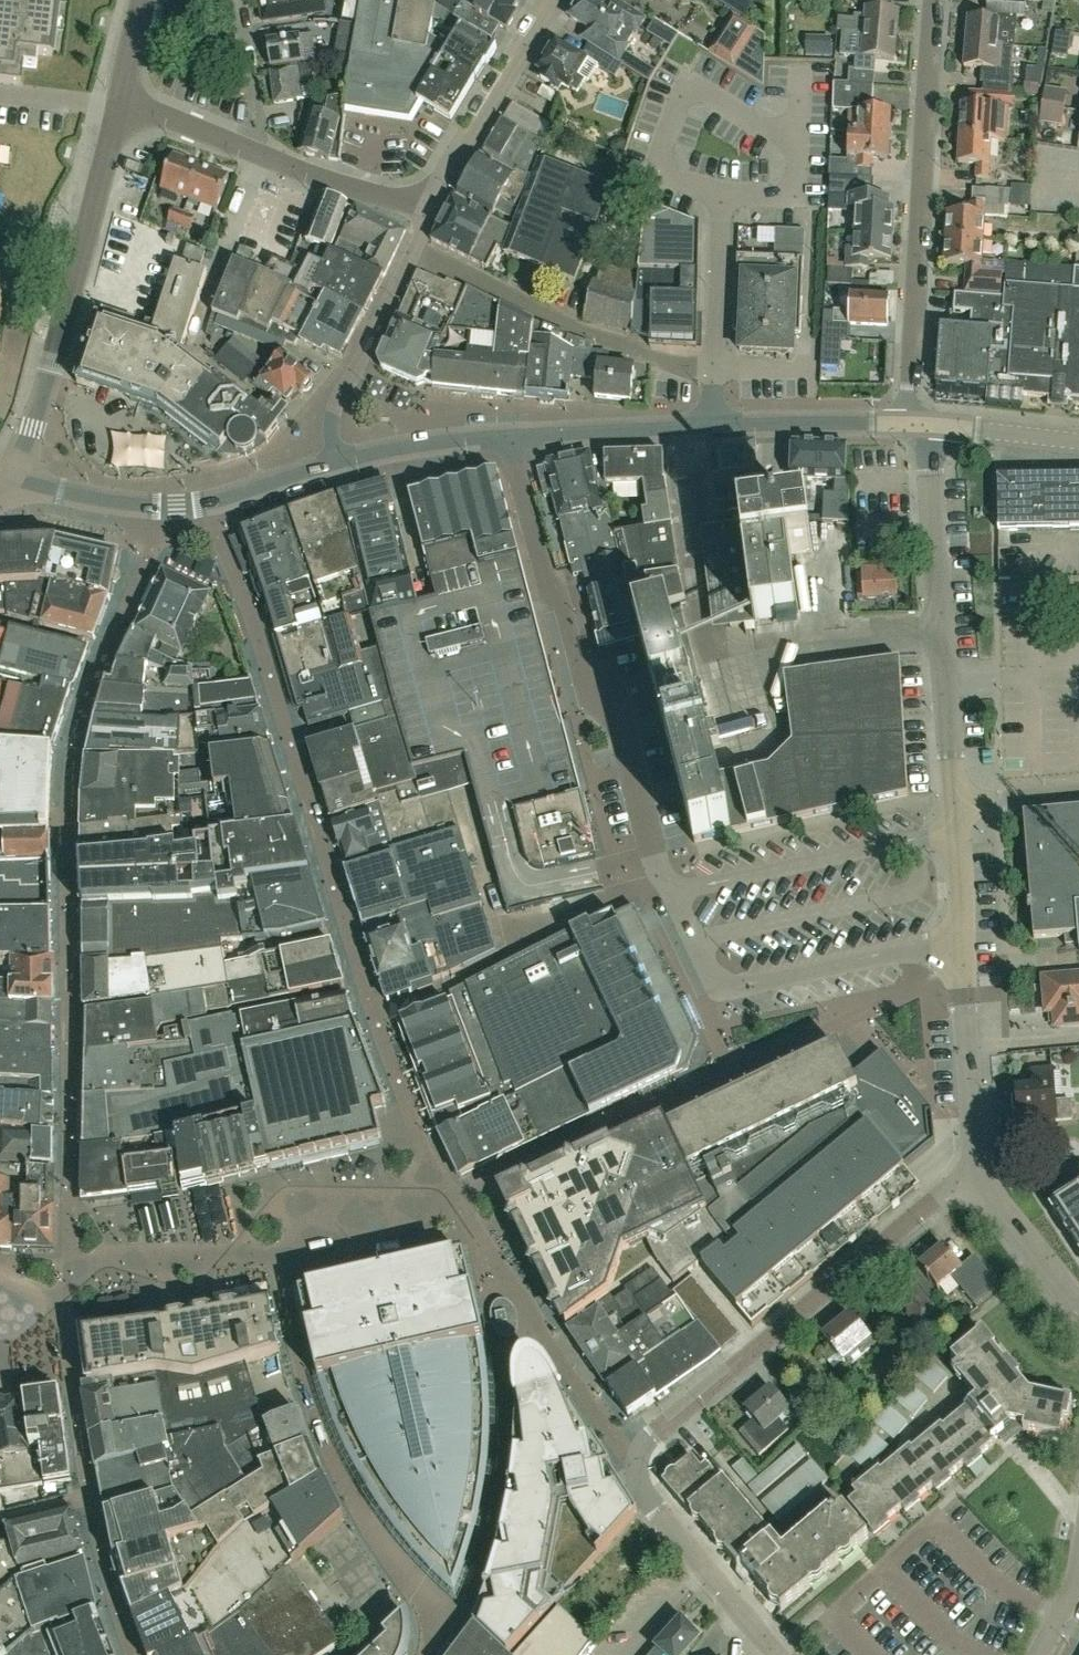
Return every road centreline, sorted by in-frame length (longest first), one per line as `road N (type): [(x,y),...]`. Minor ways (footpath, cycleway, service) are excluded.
road 1 (unclassified): [(777,1654),(645,1497),(636,1453),(977,1168)]
road 2 (residential): [(961,944),(927,427)]
road 3 (residential): [(508,435),(550,598),(563,609),(584,680),(617,719),(671,887)]
road 4 (residential): [(933,0),(906,423)]
road 5 (residential): [(671,887),(719,988),(961,944)]
road 6 (residential): [(13,479),(179,507),(222,501),(338,461)]
road 7 (residential): [(432,209),(119,110)]
road 8 (unclassified): [(715,370),(668,363),(579,329),(416,247)]
road 9 (residential): [(432,209),(558,0)]
road 10 (residential): [(338,461),(332,427),(338,398),(416,247)]
road 11 (residential): [(13,479),(82,257)]
road 12 (residential): [(714,425),(508,435)]
road 13 (residential): [(906,423),(714,425)]
road 14 (residential): [(499,956),(671,887)]
road 15 (residential): [(508,435),(338,461)]
road 16 (residential): [(1078,1304),(977,1168)]
road 17 (residential): [(1078,444),(927,427)]
road 18 (residential): [(82,257),(119,110)]
road 19 (residential): [(977,1168),(968,1048)]

